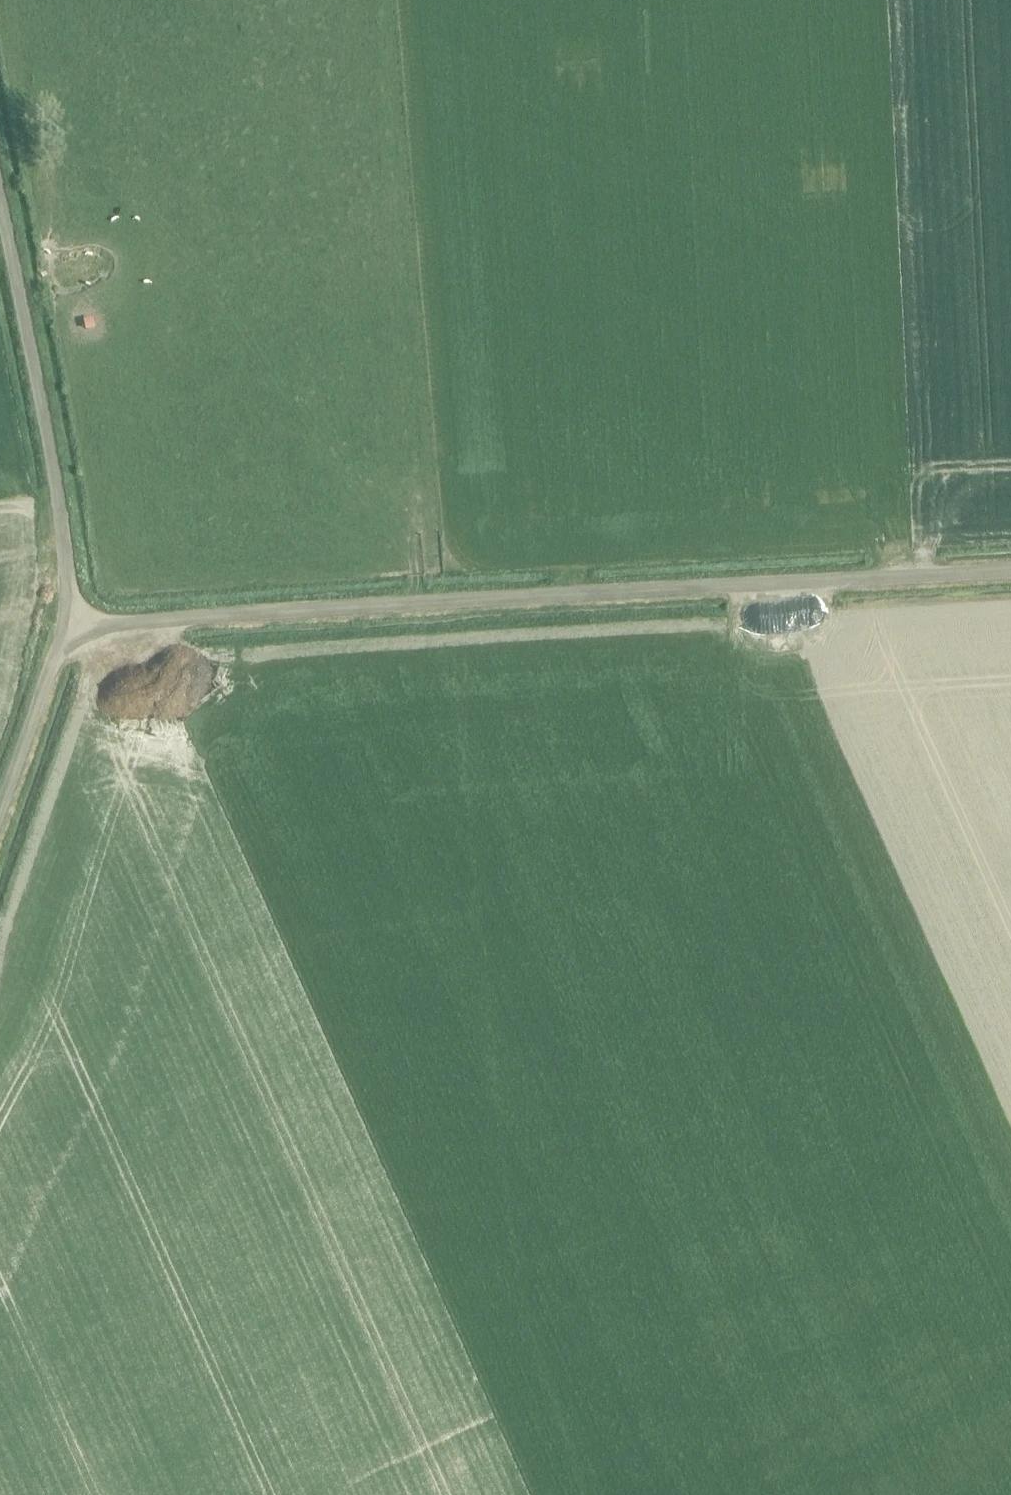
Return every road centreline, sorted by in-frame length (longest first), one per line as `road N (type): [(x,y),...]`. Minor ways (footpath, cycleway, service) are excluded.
road 1 (track): [(66,619),(126,623),(1010,573)]
road 2 (track): [(66,619),(51,454),(0,196)]
road 3 (track): [(0,812),(66,619)]

